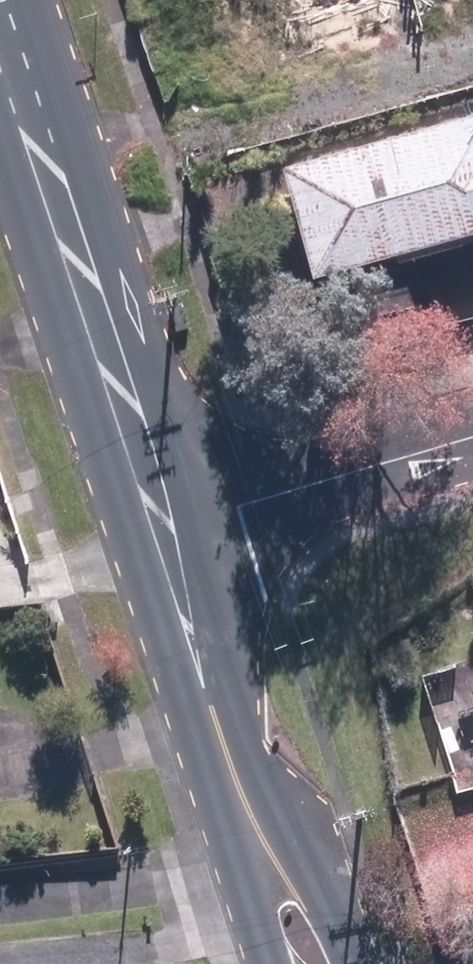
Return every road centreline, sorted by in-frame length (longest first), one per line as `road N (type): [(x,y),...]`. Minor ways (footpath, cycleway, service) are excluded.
road 1 (secondary): [(4,48),(172,527)]
road 2 (secondary): [(172,527),(309,963)]
road 3 (residential): [(472,438),(172,527)]

